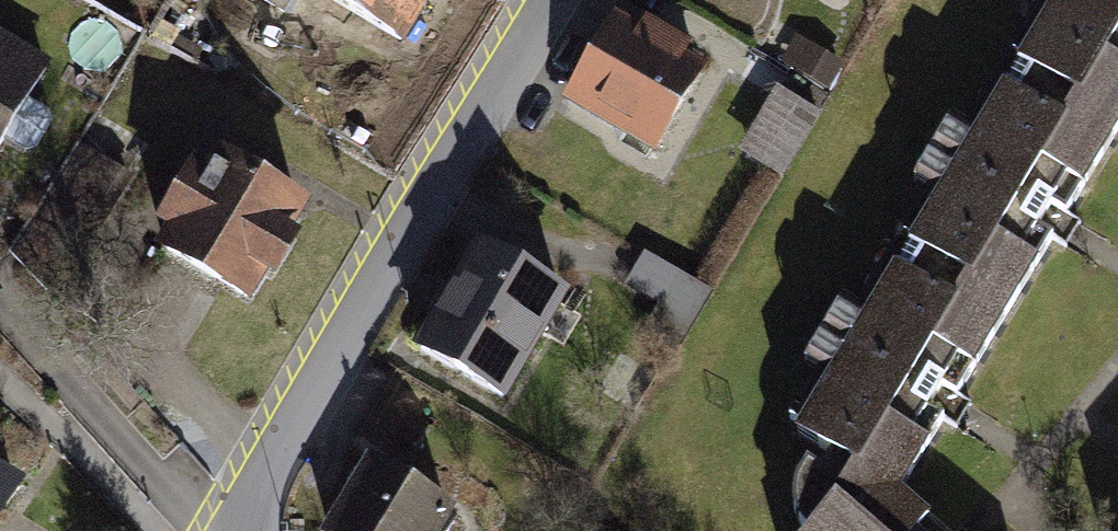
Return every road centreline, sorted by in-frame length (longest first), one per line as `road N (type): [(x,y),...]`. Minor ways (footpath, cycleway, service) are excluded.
road 1 (residential): [(556,0),(273,463),(244,530)]

